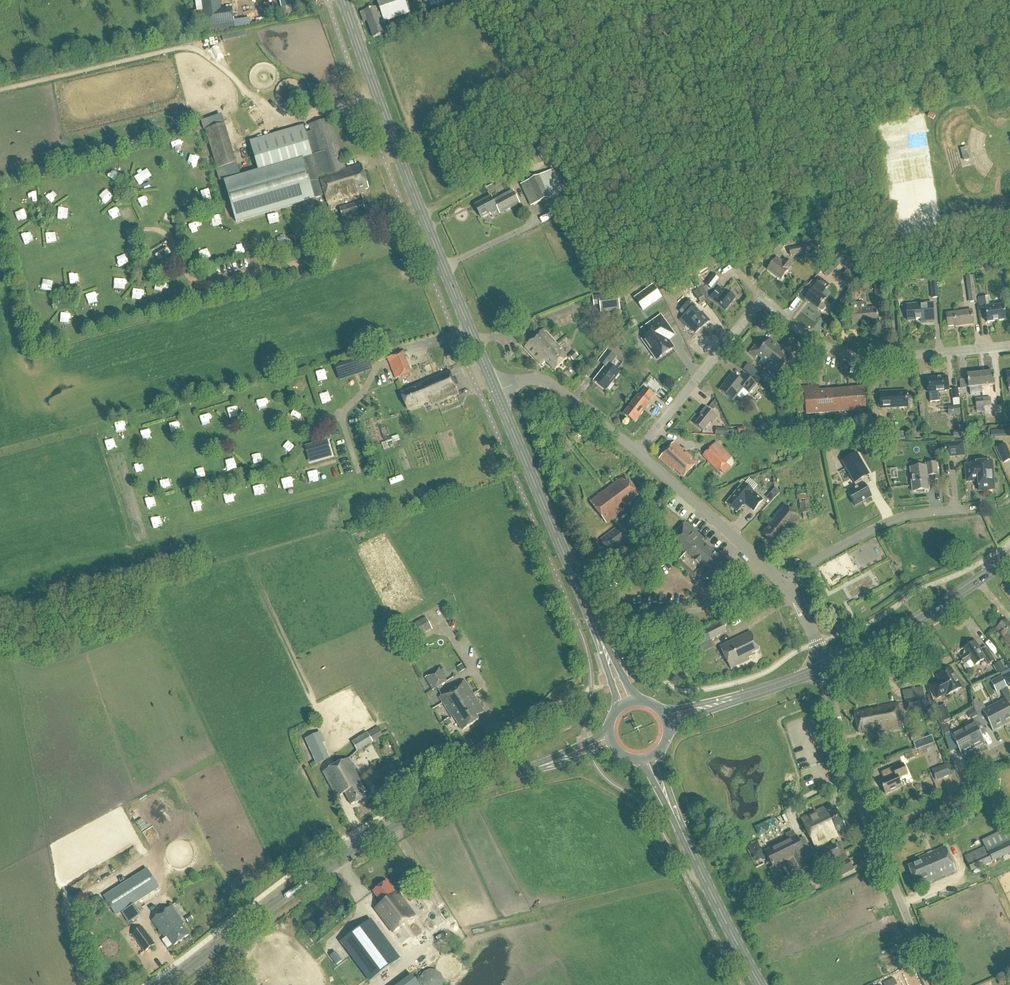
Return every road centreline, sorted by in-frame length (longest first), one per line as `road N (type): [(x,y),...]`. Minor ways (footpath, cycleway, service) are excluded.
road 1 (primary): [(170,984),(390,828),(481,787),(612,742)]
road 2 (primary): [(497,393),(345,0)]
road 3 (primary): [(628,704),(497,393)]
road 4 (track): [(643,7),(584,64),(538,135),(496,177),(419,209)]
road 5 (track): [(252,95),(204,52),(180,48),(0,90)]
road 6 (residential): [(766,299),(844,355),(1009,346)]
road 7 (primary): [(761,984),(651,759)]
road 8 (primary): [(825,667),(923,616),(1009,556)]
road 9 (residential): [(637,453),(766,299)]
road 10 (residential): [(783,585),(893,520),(965,511)]
road 11 (residential): [(783,585),(637,453)]
road 12 (residential): [(873,834),(825,667)]
road 13 (residential): [(637,453),(541,380),(497,393)]
road 14 (residential): [(873,834),(952,800),(979,762),(1009,747)]
road 15 (primary): [(668,720),(825,667)]
road 16 (residential): [(936,984),(873,834)]

